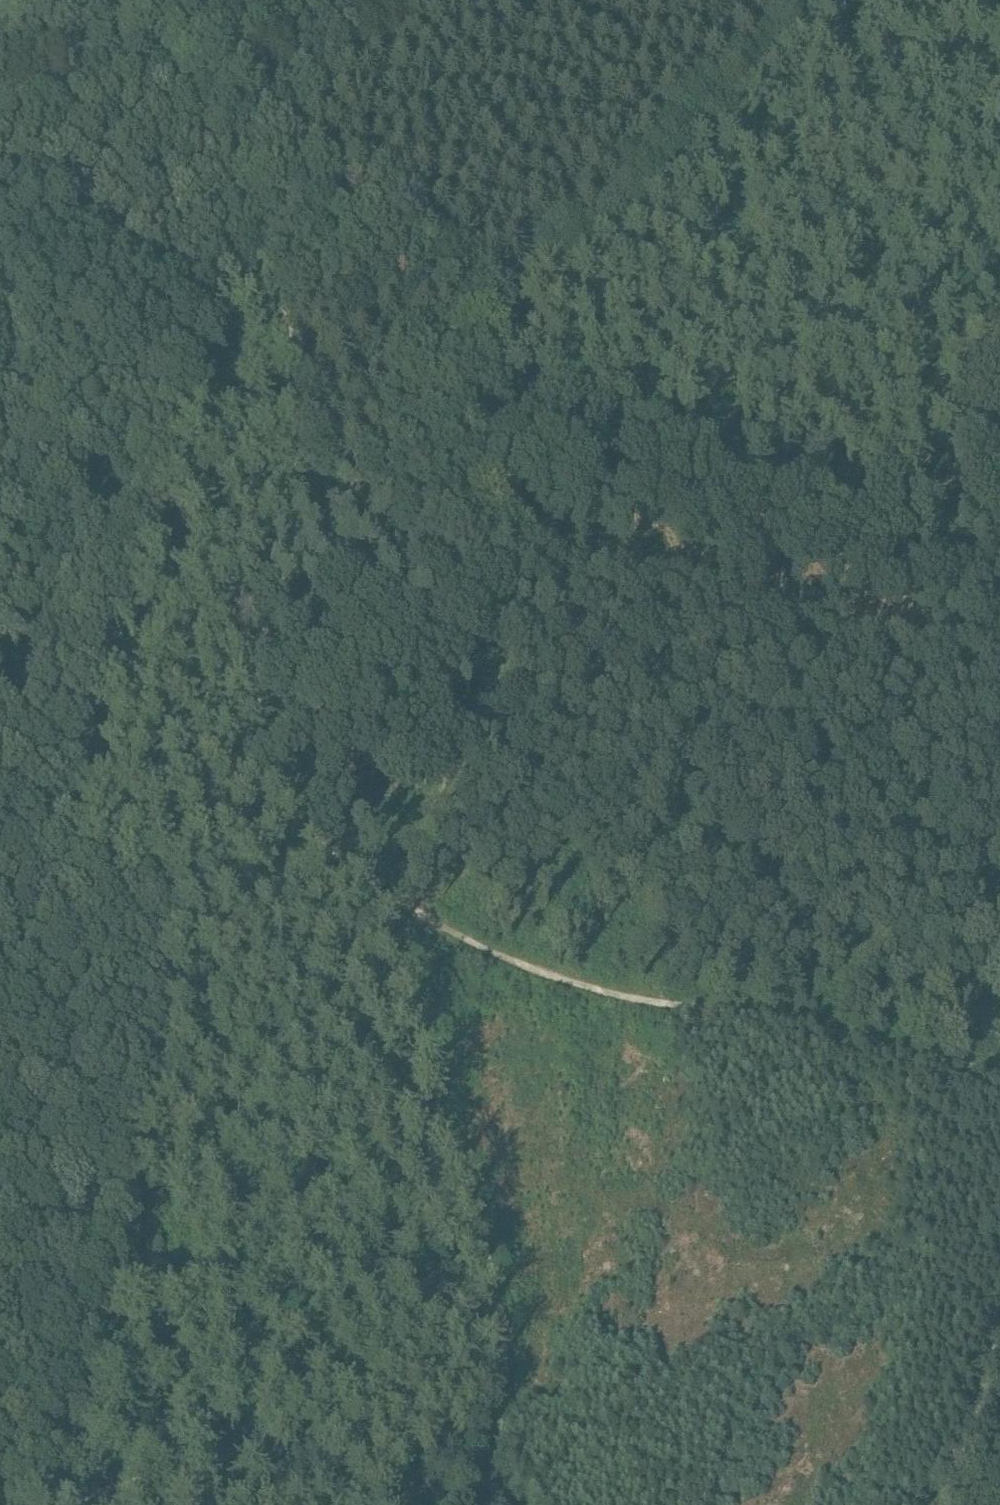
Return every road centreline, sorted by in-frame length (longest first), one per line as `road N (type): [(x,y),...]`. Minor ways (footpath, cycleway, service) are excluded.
road 1 (unclassified): [(946,1504),(999,1322)]

